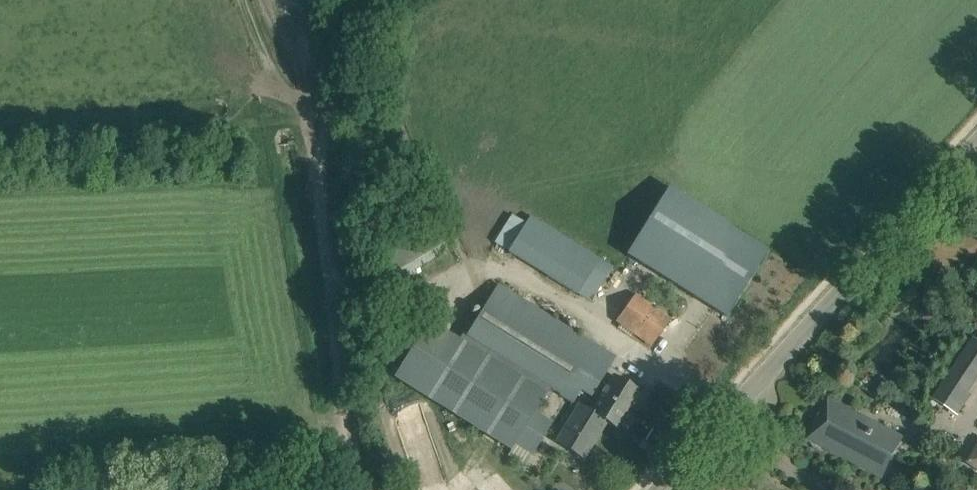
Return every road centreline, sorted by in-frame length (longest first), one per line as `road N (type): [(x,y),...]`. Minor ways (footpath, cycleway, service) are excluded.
road 1 (unclassified): [(657,489),(976,143)]
road 2 (track): [(333,116),(325,194),(332,300),(353,447),(373,489)]
road 3 (track): [(368,0),(333,116)]

